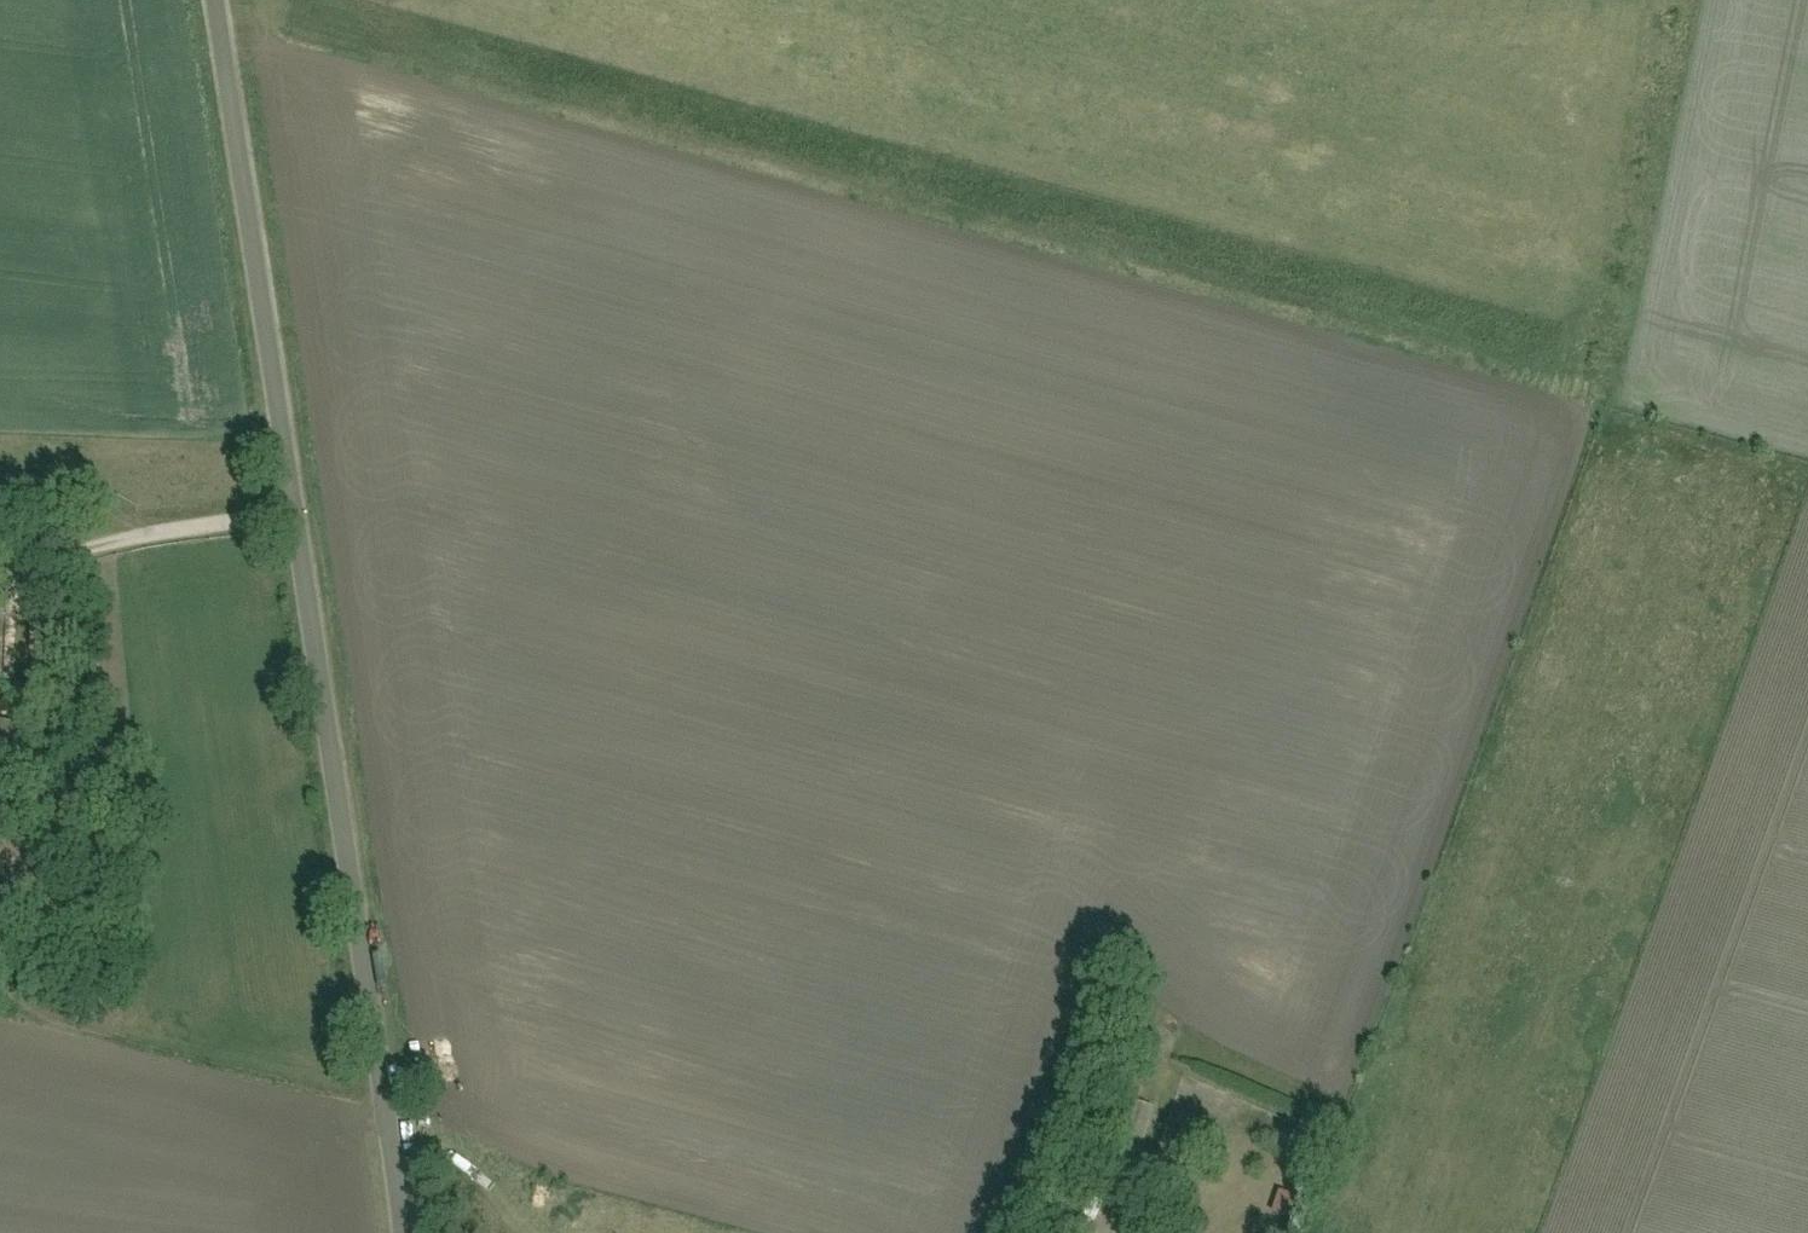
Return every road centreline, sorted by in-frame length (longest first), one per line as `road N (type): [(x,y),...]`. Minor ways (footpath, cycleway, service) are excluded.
road 1 (residential): [(404,1232),(219,0)]

